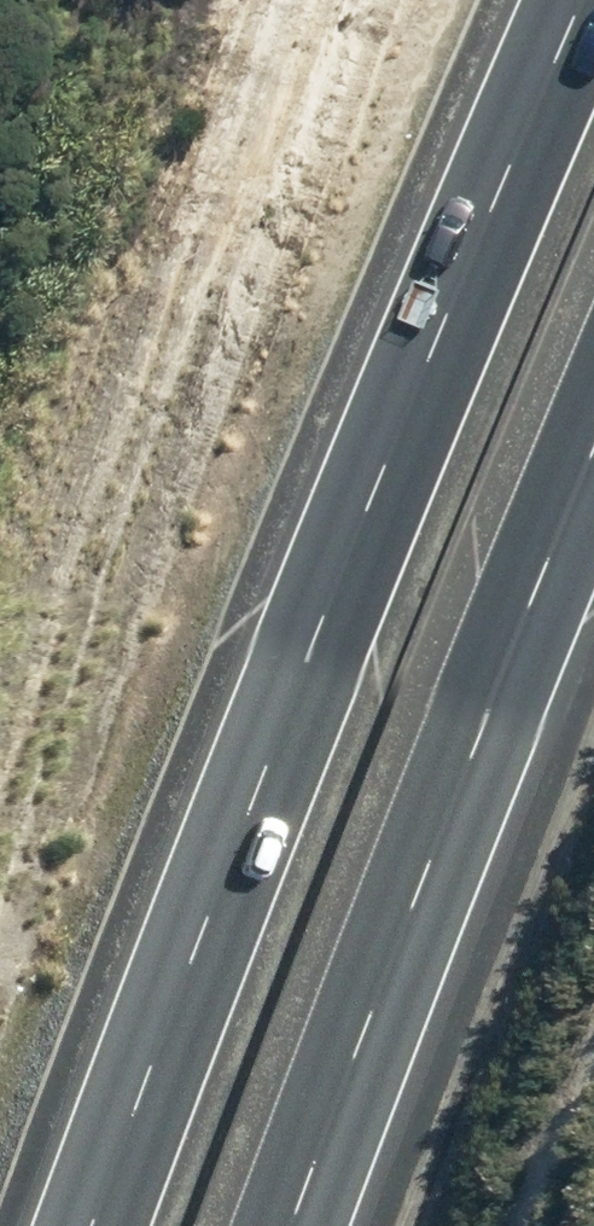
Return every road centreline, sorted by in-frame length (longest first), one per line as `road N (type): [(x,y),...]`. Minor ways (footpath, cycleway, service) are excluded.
road 1 (motorway): [(90,1225),(433,353),(587,0)]
road 2 (motorway): [(593,453),(293,1225)]

